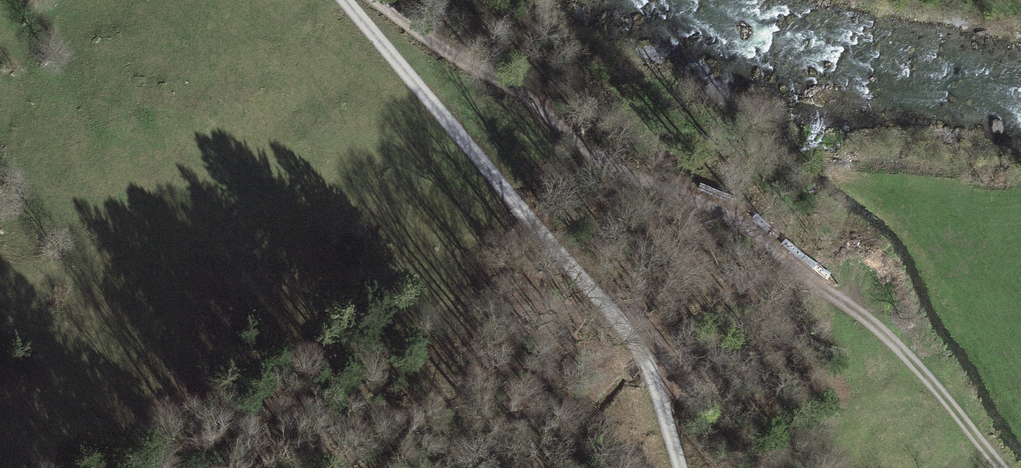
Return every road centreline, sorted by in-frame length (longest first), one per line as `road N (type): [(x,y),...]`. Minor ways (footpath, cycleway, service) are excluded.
road 1 (track): [(382,0),(455,54),(517,86),(592,153),(743,221),(781,247),(944,386),(1006,467)]
road 2 (unclassified): [(685,467),(660,385),(633,337),(344,0)]

